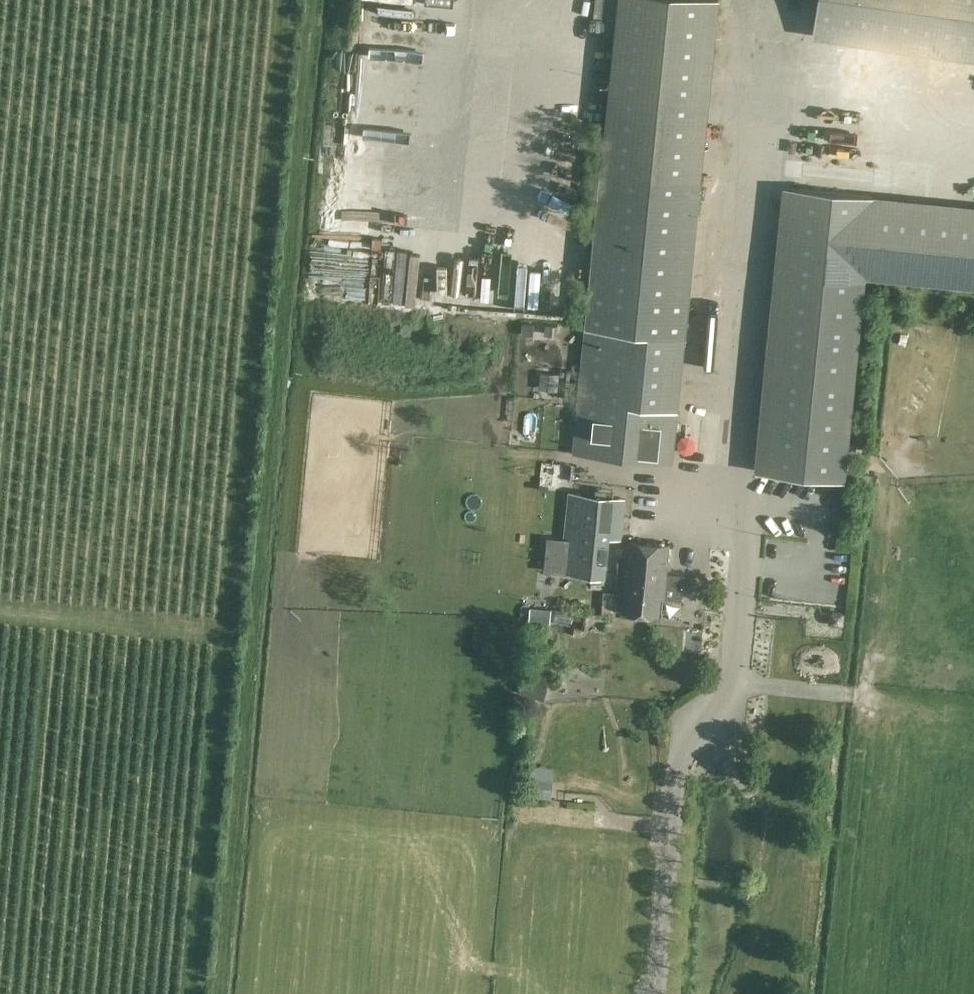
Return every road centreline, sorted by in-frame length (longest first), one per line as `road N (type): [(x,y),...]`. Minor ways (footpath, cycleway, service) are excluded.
road 1 (track): [(221,993),(319,0)]
road 2 (track): [(232,640),(290,0)]
road 3 (track): [(197,993),(232,640)]
road 4 (track): [(0,617),(232,640)]

